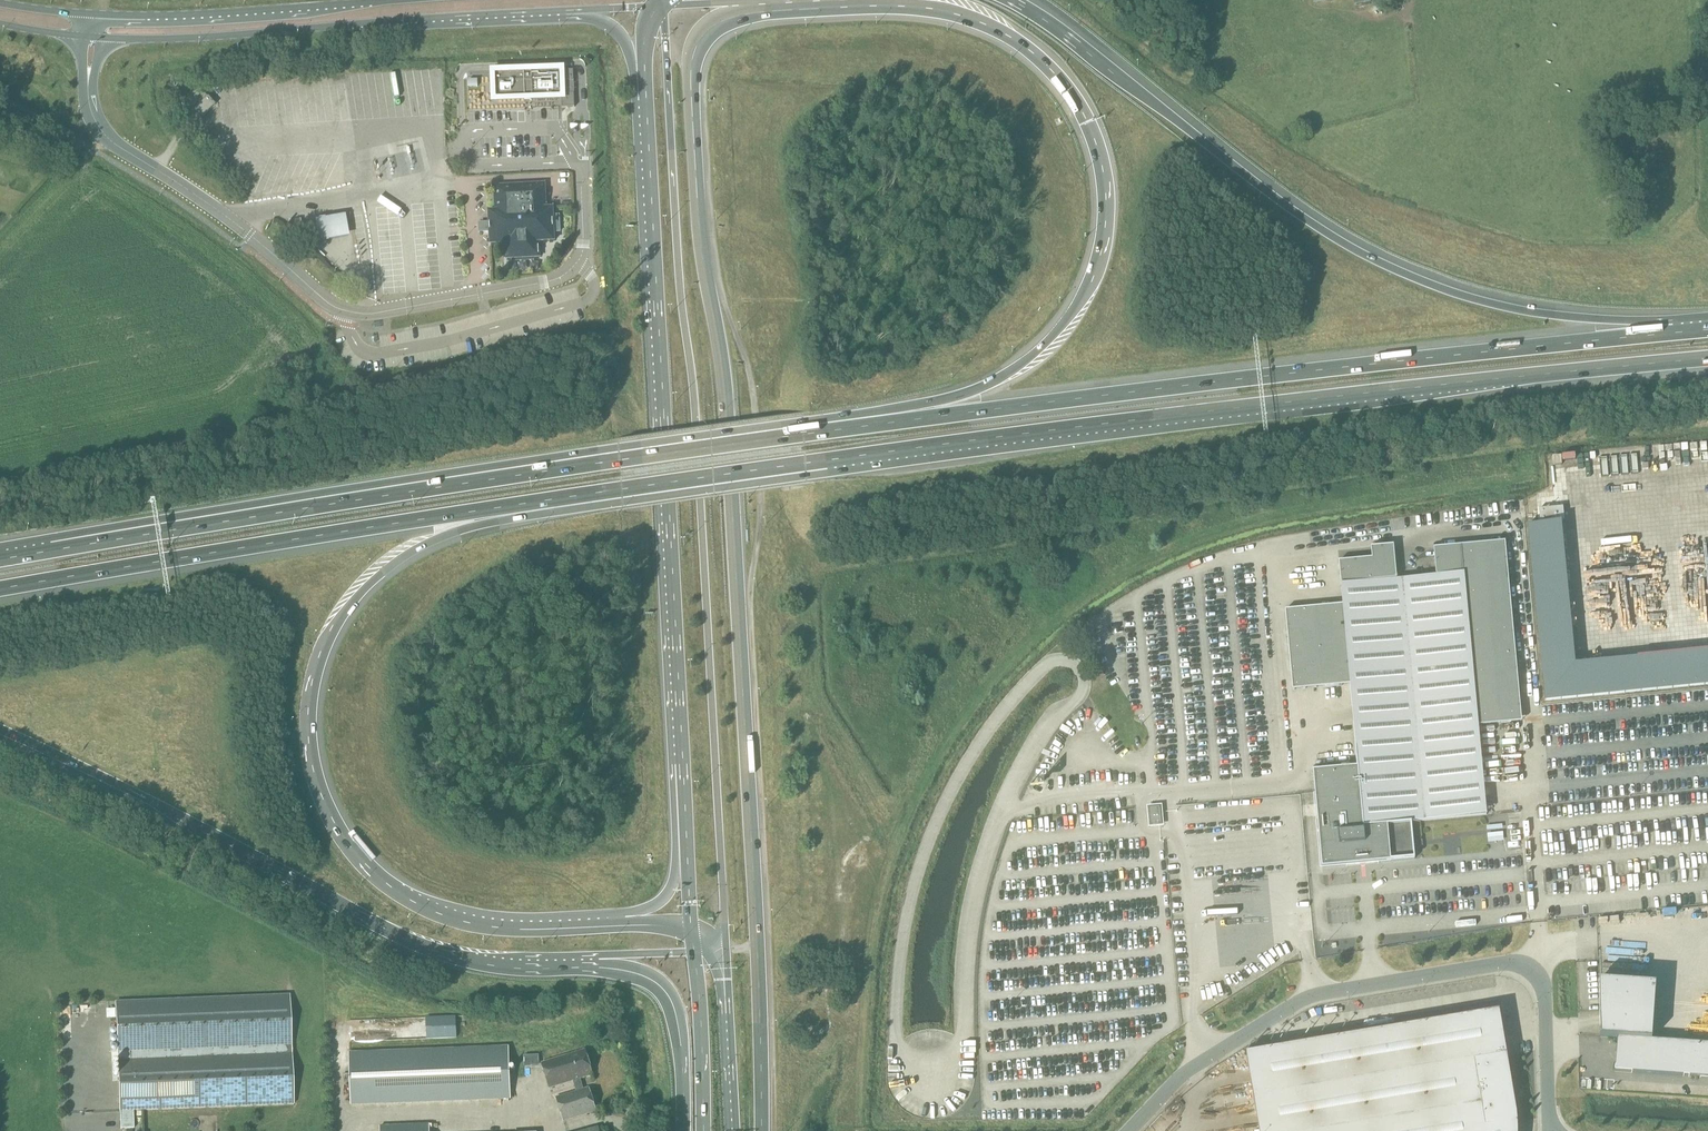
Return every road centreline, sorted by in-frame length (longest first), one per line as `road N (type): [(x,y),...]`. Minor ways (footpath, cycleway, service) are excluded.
road 1 (motorway): [(732,17),(931,8),(1009,35),(1054,71),(1096,141),(1107,229),(1092,281),(1040,351),(1007,377),(939,402),(107,529),(52,550)]
road 2 (motorway): [(1674,333),(803,435),(52,550)]
road 3 (motorway): [(763,1130),(729,420),(700,227),(692,90),(697,44),(732,17)]
road 4 (motorway): [(625,925),(482,924),(427,906),(369,869),(328,812),(312,762),(312,685),(330,636),(392,566),(468,529),(806,477),(826,461)]
road 5 (secondary): [(724,944),(698,422),(681,288),(663,5)]
road 6 (motorway): [(826,461),(1707,359)]
road 7 (motorway): [(0,589),(826,461)]
road 8 (trunk): [(645,66),(687,848)]
road 9 (motorway): [(1674,333),(1512,308),(1370,257),(1008,0)]
road 10 (residential): [(576,162),(585,243),(573,270),(480,295),(343,312),(110,140),(88,89),(91,36)]
road 11 (motorway): [(0,729),(440,952),(507,967),(599,966)]
road 12 (unclassified): [(1551,1130),(1543,985),(1530,967),(1507,962),(1301,1001),(1185,1072),(1130,1130)]
road 13 (secondary): [(91,36),(148,39),(588,9)]
road 14 (track): [(741,625),(759,541),(755,413),(748,366),(704,258)]
road 15 (secondary): [(401,0),(231,15),(96,14)]
road 16 (motorway): [(599,966),(639,973),(671,997),(683,1130)]
road 17 (trunk): [(734,1130),(724,944)]
road 18 (trunk): [(695,952),(703,1130)]

